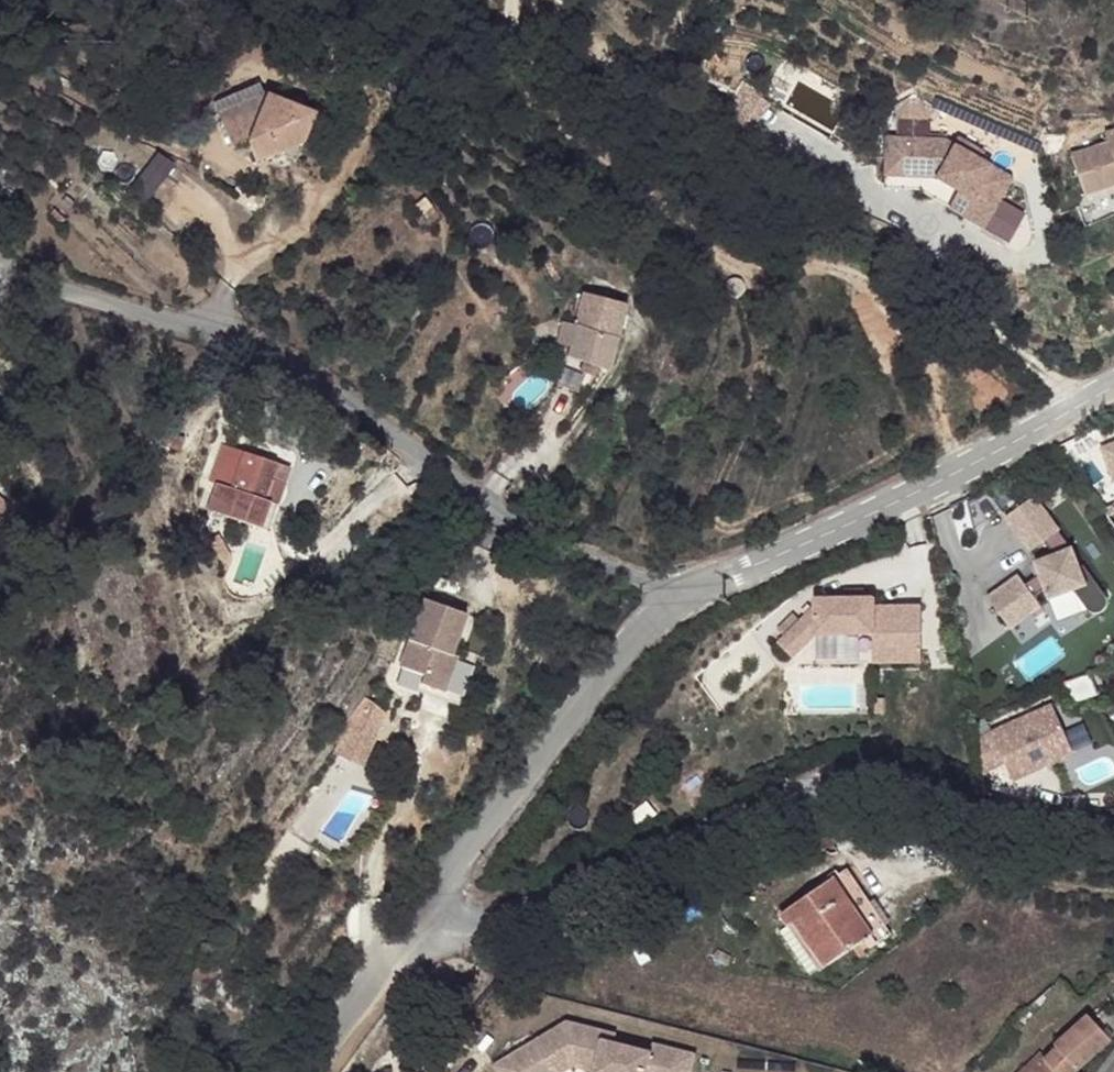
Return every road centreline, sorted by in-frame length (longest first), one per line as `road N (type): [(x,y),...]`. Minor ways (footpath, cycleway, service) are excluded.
road 1 (residential): [(0,269),(276,351),(547,539),(620,570),(694,589)]
road 2 (residential): [(1113,822),(1005,813),(854,771),(710,826),(524,913),(462,933),(427,914)]
road 3 (unclassified): [(1113,390),(909,505),(694,589)]
road 4 (unclassified): [(694,589),(662,612),(571,713),(427,914)]
road 5 (unclassified): [(427,914),(311,1071)]

